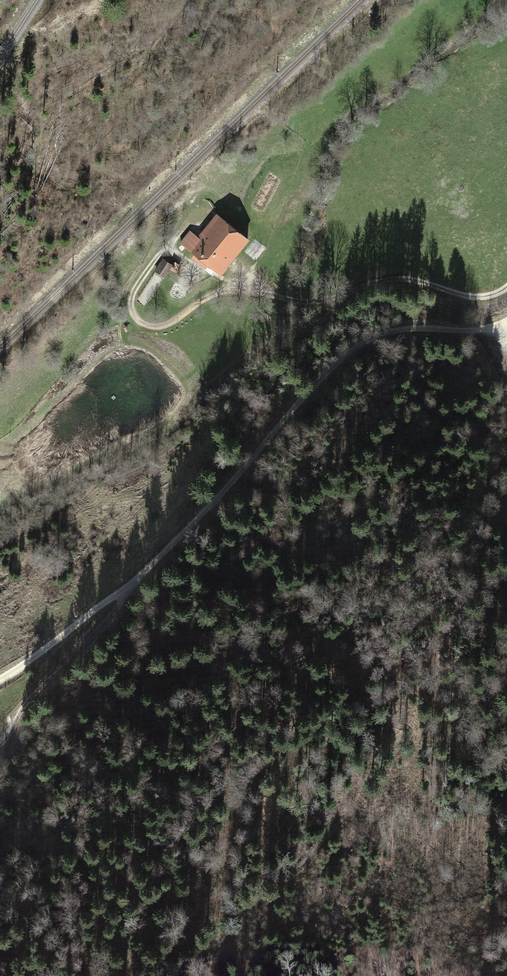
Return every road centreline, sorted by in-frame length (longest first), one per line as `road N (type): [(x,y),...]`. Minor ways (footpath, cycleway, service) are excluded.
road 1 (track): [(506,323),(395,329),(353,353),(130,590),(0,680)]
road 2 (track): [(175,232),(133,293),(144,323),(161,325),(232,289),(310,303),(396,279),(476,297),(506,286)]
road 3 (track): [(130,590),(0,737)]

